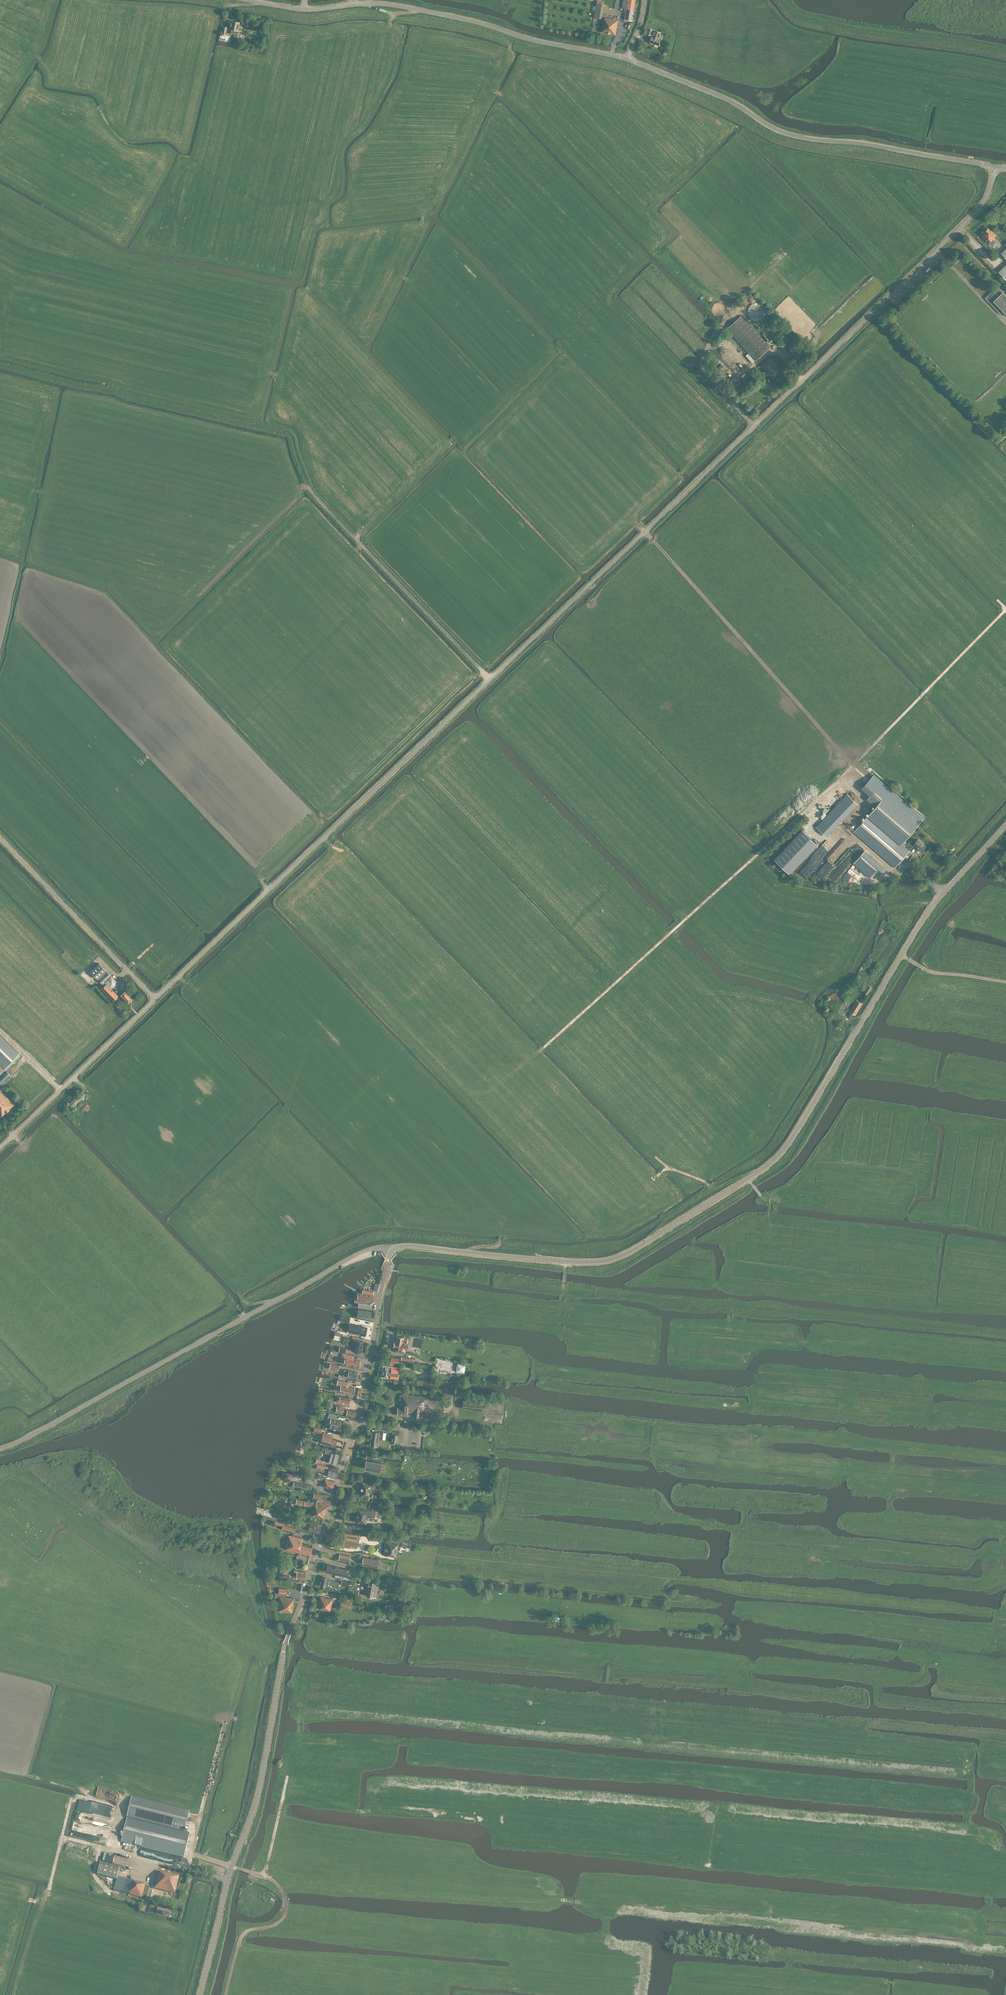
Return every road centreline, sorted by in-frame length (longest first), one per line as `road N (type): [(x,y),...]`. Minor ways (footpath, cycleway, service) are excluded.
road 1 (unclassified): [(156,998),(936,250),(981,205),(996,167)]
road 2 (tertiary): [(392,1250),(599,1262),(749,1179),(782,1151),(926,913),(1005,824)]
road 3 (tertiary): [(199,1994),(257,1795),(285,1643),(356,1422),(392,1250)]
road 4 (track): [(536,1054),(840,775),(865,801),(844,828)]
road 5 (unclassified): [(0,1447),(355,1254),(392,1250)]
road 6 (track): [(0,363),(288,433),(309,486),(356,538)]
road 7 (unclassified): [(628,59),(384,3),(304,9),(248,0)]
road 8 (unclassified): [(996,167),(796,136),(628,59)]
road 9 (track): [(282,375),(280,416),(298,423),(327,491),(363,527),(454,438),(453,414)]
road 10 (track): [(852,764),(635,522)]
road 11 (track): [(275,1078),(291,1097),(280,1111),(240,1294),(249,1304),(278,1299)]
road 12 (track): [(840,775),(1005,609)]
road 13 (unclassified): [(156,998),(0,838)]
road 14 (unclassified): [(0,1147),(156,998)]
road 15 (track): [(356,538),(490,678)]
road 16 (track): [(251,1872),(280,1888),(286,1914),(279,1925),(242,1934),(226,1994)]
road 17 (track): [(425,224),(490,89)]
road 18 (track): [(603,1137),(667,1217),(651,1239)]
road 19 (track): [(643,1179),(668,1167),(714,1189),(753,1176)]

